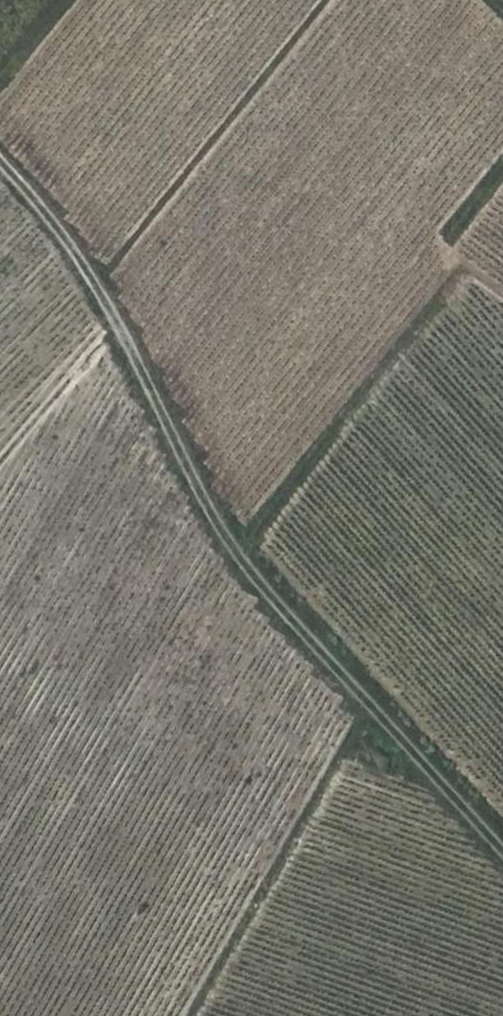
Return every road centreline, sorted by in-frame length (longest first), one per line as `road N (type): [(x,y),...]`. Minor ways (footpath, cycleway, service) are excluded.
road 1 (track): [(0,169),(79,263),(245,573),(502,852)]

